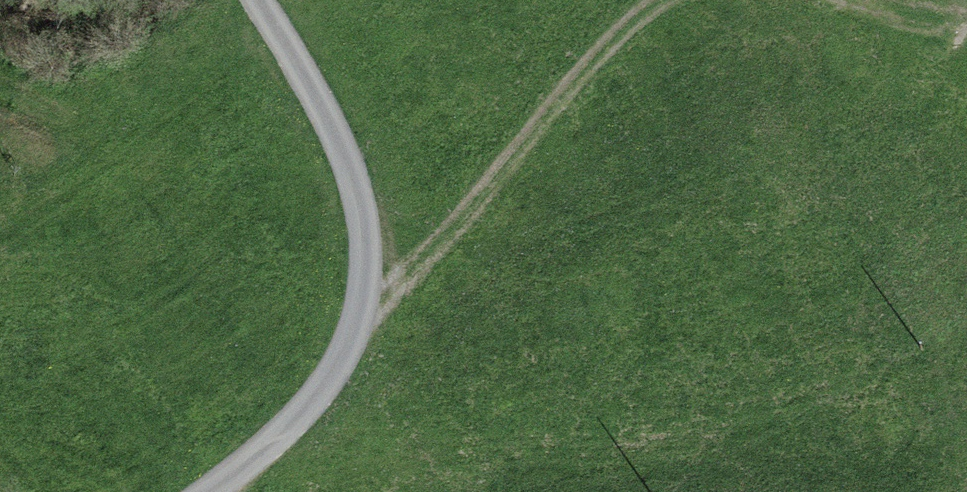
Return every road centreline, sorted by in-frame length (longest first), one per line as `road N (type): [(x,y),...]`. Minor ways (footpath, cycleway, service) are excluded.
road 1 (unclassified): [(260,0),(314,89),(365,200),(368,290),(331,388),(208,491)]
road 2 (track): [(356,323),(660,0)]
road 3 (track): [(840,0),(966,29)]

